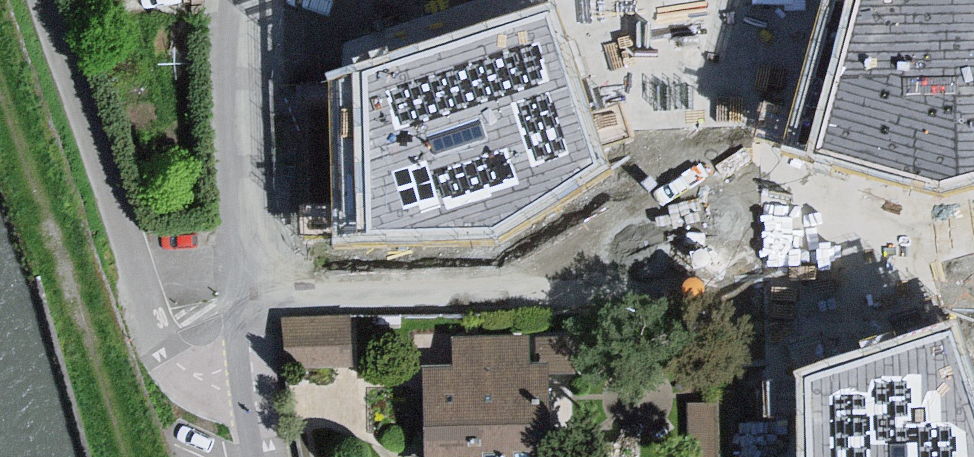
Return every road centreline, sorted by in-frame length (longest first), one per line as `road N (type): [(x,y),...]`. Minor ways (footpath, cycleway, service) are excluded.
road 1 (residential): [(254,379),(196,377),(153,332),(41,0)]
road 2 (residential): [(254,379),(239,0)]

